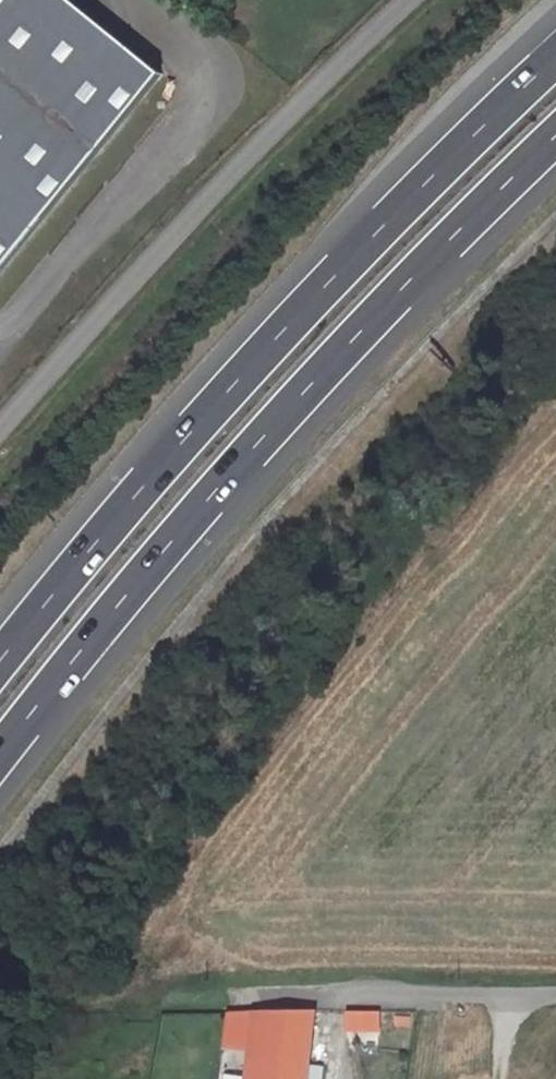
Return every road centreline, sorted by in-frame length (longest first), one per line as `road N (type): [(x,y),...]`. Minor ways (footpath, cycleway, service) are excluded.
road 1 (motorway): [(0,761),(252,452),(555,138)]
road 2 (motorway): [(555,62),(400,212),(207,419),(0,670)]
road 3 (unclassified): [(0,449),(172,248),(408,0)]
road 4 (unclassified): [(306,995),(555,994)]

